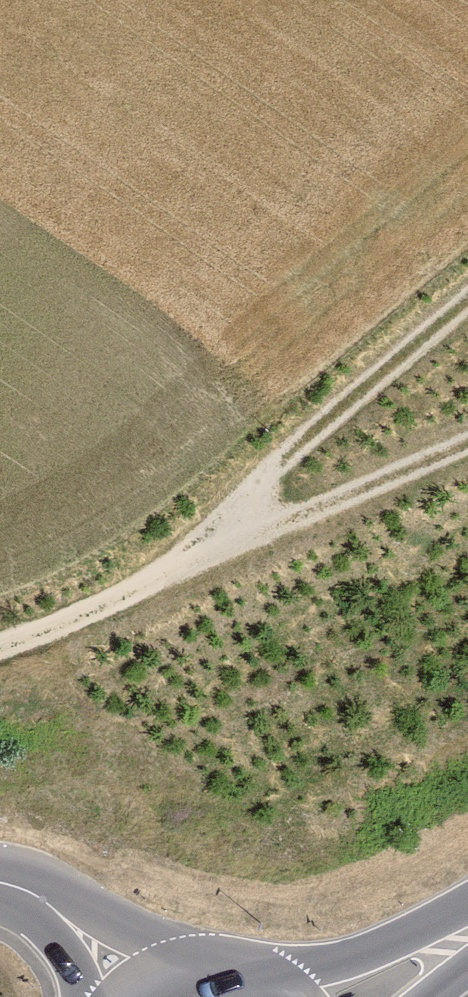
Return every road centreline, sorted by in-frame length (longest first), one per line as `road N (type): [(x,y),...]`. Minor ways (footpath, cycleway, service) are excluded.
road 1 (track): [(467,308),(165,574)]
road 2 (track): [(165,574),(467,446)]
road 3 (track): [(165,574),(0,649)]
road 4 (unclassified): [(0,893),(88,935),(137,996)]
road 5 (primary): [(273,996),(233,976),(199,973),(137,996)]

